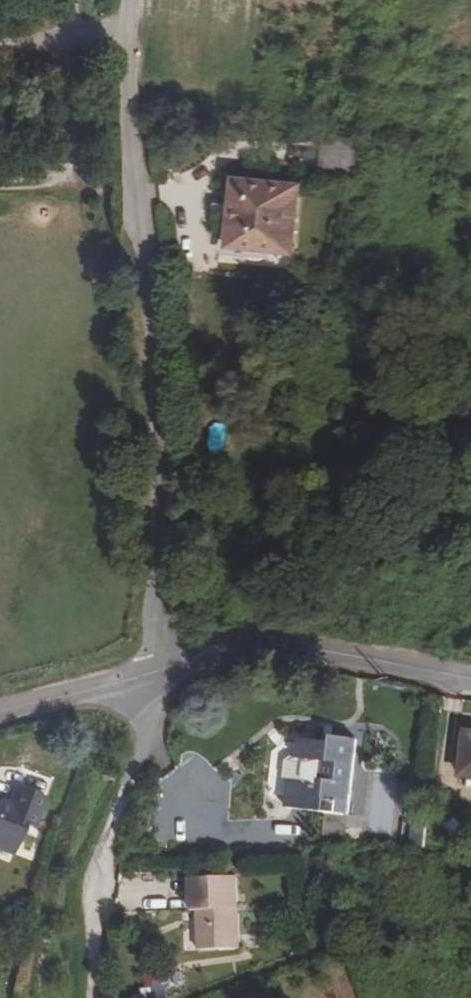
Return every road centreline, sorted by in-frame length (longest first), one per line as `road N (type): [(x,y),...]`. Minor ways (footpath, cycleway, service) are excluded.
road 1 (residential): [(95,997),(97,885),(153,674)]
road 2 (residential): [(153,674),(244,647),(301,647),(470,679)]
road 3 (residential): [(0,711),(153,674)]

